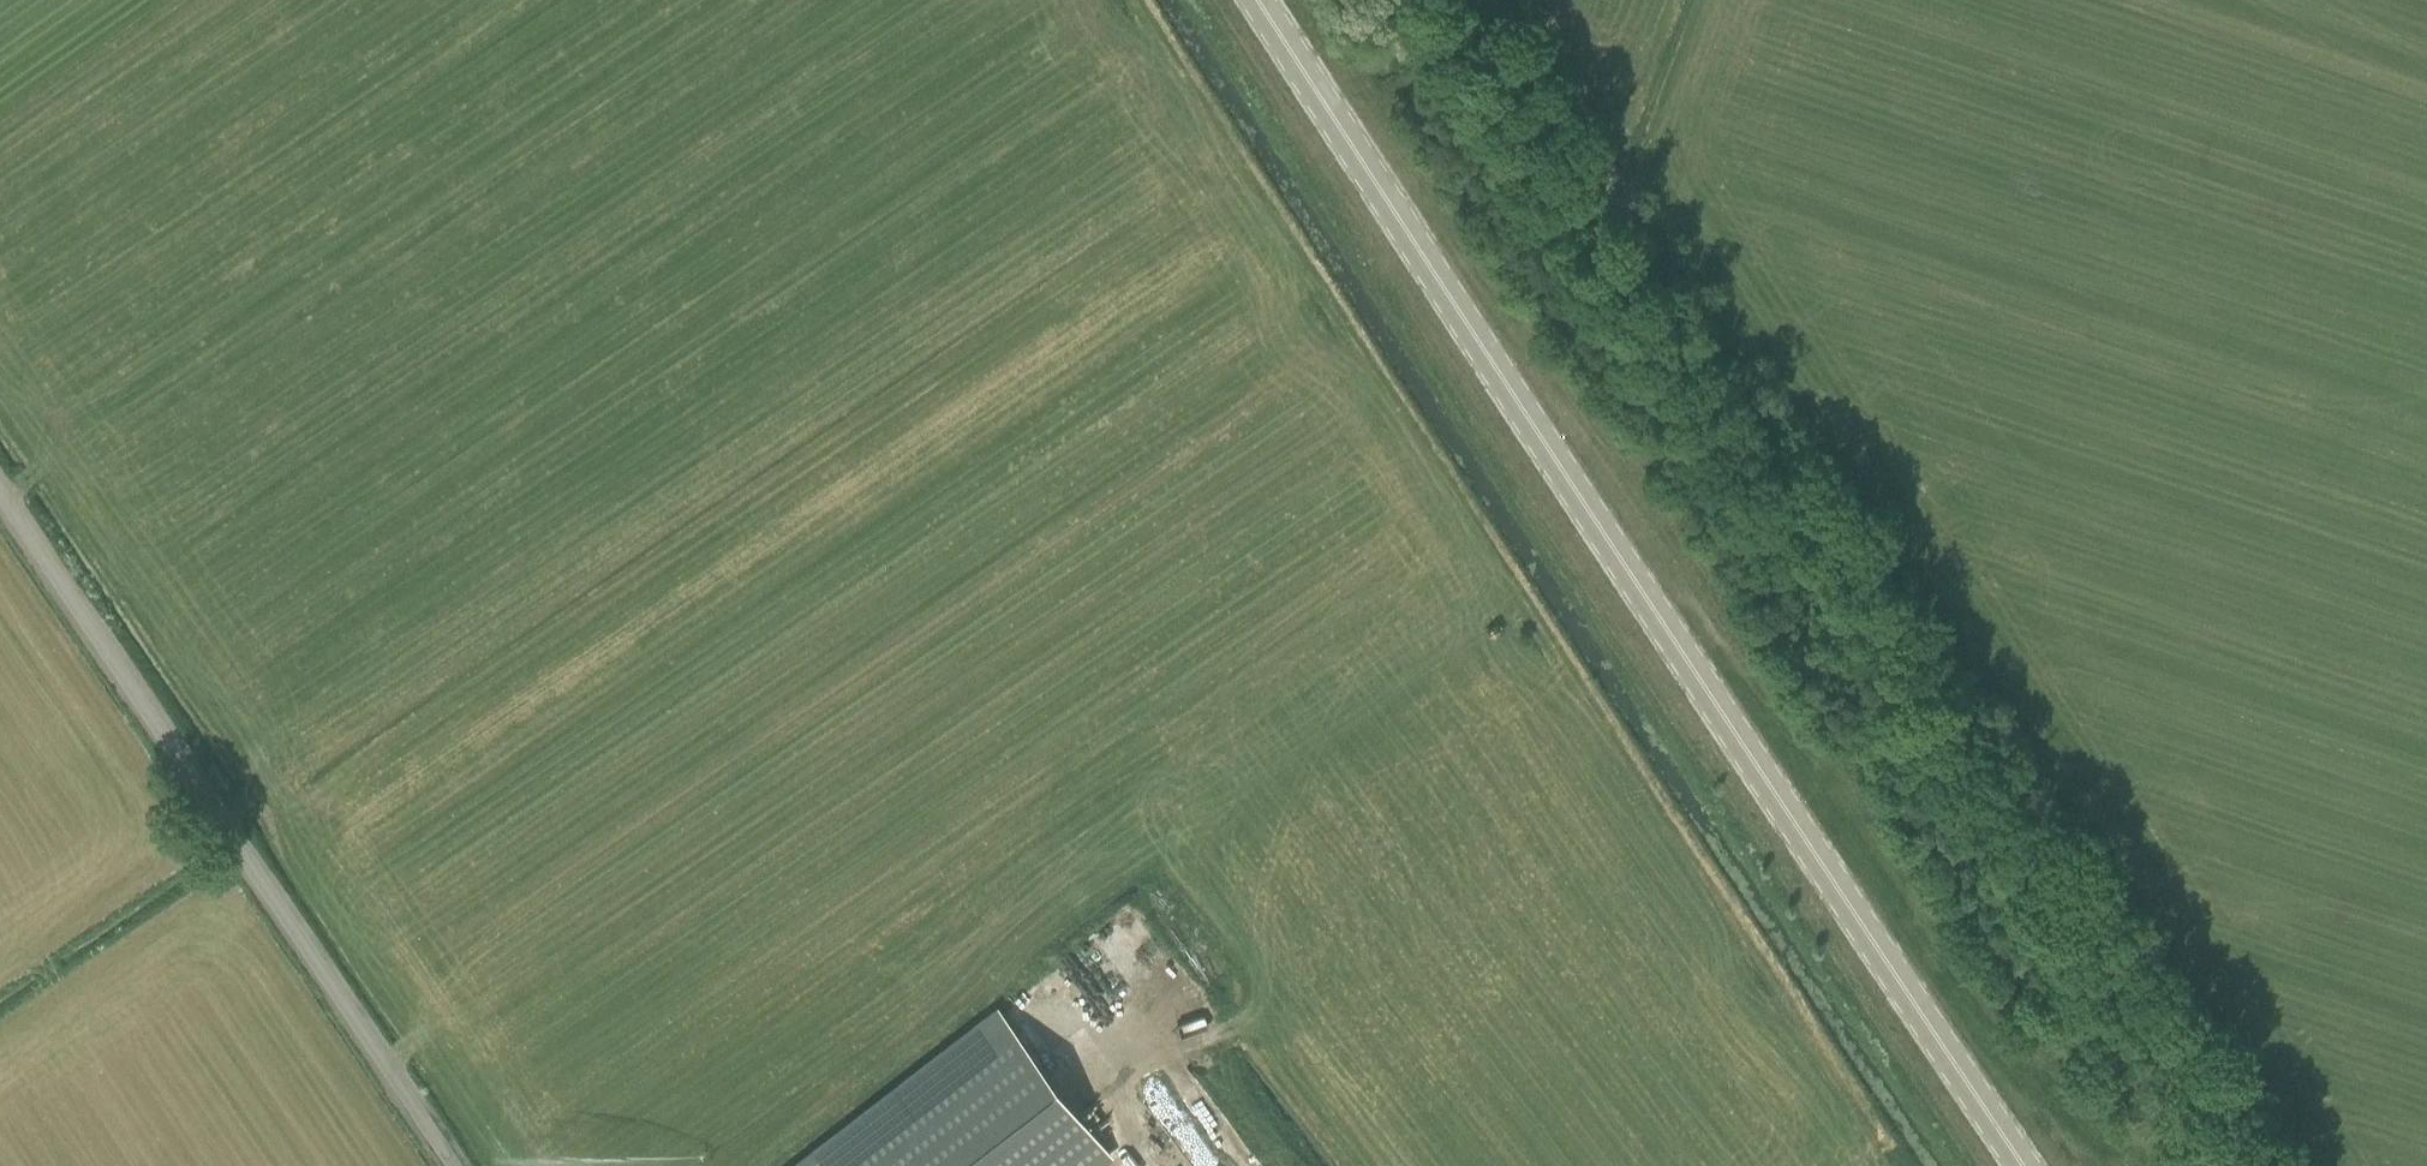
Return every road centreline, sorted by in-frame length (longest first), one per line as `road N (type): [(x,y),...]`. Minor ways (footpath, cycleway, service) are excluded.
road 1 (primary): [(2025,1165),(1259,0)]
road 2 (unclassified): [(445,1165),(0,513)]

